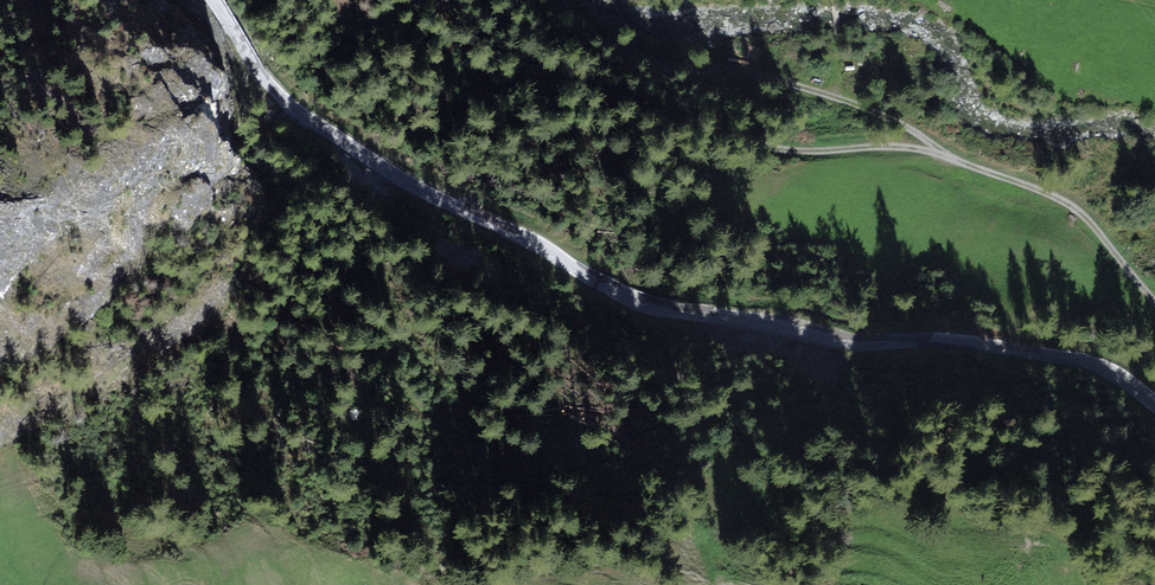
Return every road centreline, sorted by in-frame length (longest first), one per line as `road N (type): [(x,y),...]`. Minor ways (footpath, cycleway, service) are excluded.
road 1 (tertiary): [(1154,403),(1089,364),(926,341),(836,341),(630,300),(320,126),(261,74),(214,0)]
road 2 (track): [(1154,302),(1101,237),(1039,192),(946,156),(897,148),(788,149),(704,130),(490,55),(440,0)]
road 3 (track): [(946,156),(883,115),(777,79),(637,54),(565,12),(559,0)]

